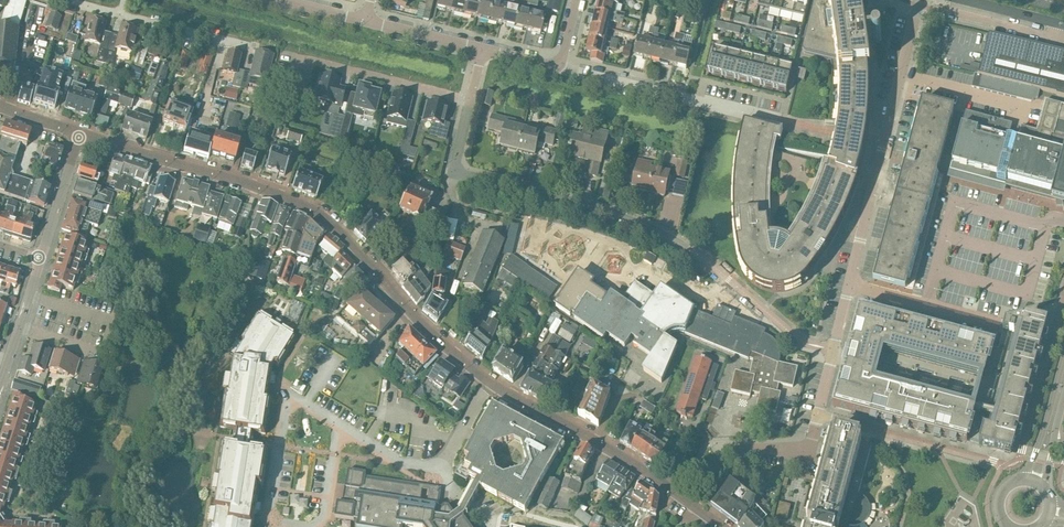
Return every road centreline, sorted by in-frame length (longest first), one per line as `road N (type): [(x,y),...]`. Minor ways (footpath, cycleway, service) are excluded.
road 1 (unclassified): [(722,526),(488,381),(333,226),(301,204),(81,135)]
road 2 (residential): [(791,519),(918,4)]
road 3 (residential): [(687,248),(597,209),(458,170),(470,102)]
road 4 (residential): [(780,120),(556,66)]
road 5 (residential): [(470,102),(299,59),(291,90)]
road 6 (residential): [(918,4),(1056,37),(1059,23)]
road 7 (residential): [(0,386),(42,258)]
road 8 (tertiary): [(1063,355),(1024,479)]
road 9 (residential): [(42,258),(81,135)]

